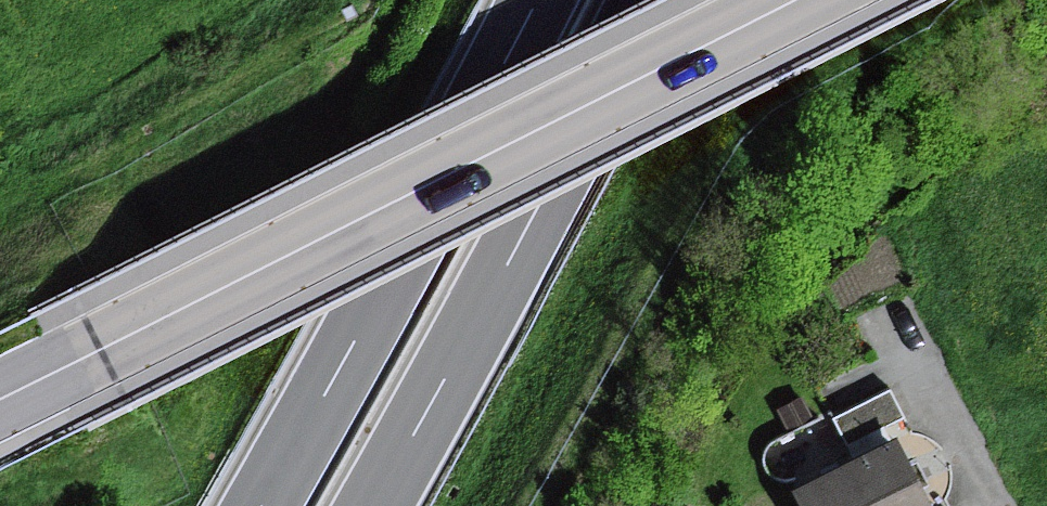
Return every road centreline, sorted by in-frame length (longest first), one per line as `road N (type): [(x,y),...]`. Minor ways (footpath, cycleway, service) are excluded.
road 1 (tertiary): [(798,0),(0,405)]
road 2 (motorway): [(537,0),(262,505)]
road 3 (motorway): [(373,505),(646,0)]

